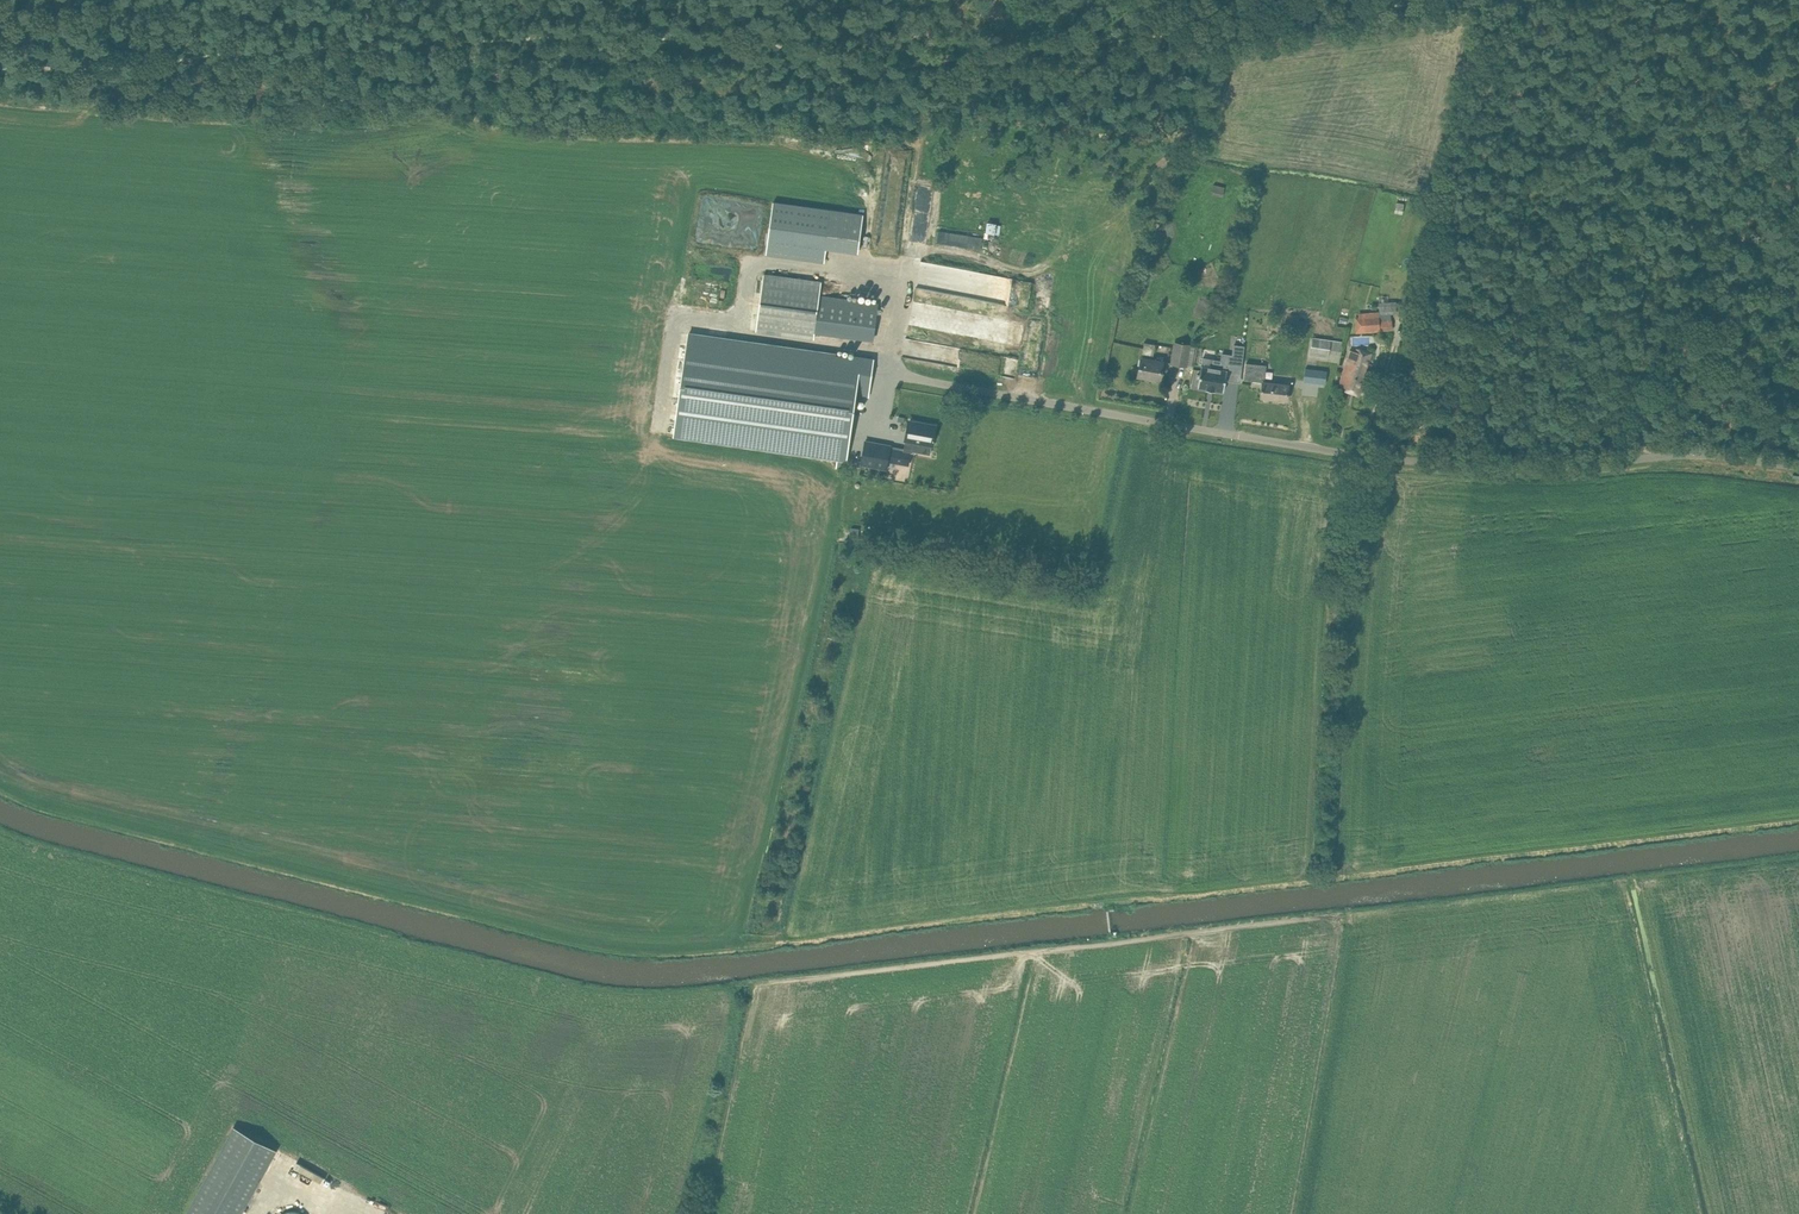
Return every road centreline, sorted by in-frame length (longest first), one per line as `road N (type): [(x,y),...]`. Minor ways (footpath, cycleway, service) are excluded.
road 1 (unclassified): [(1798,476),(1708,466),(1418,463),(959,390)]

